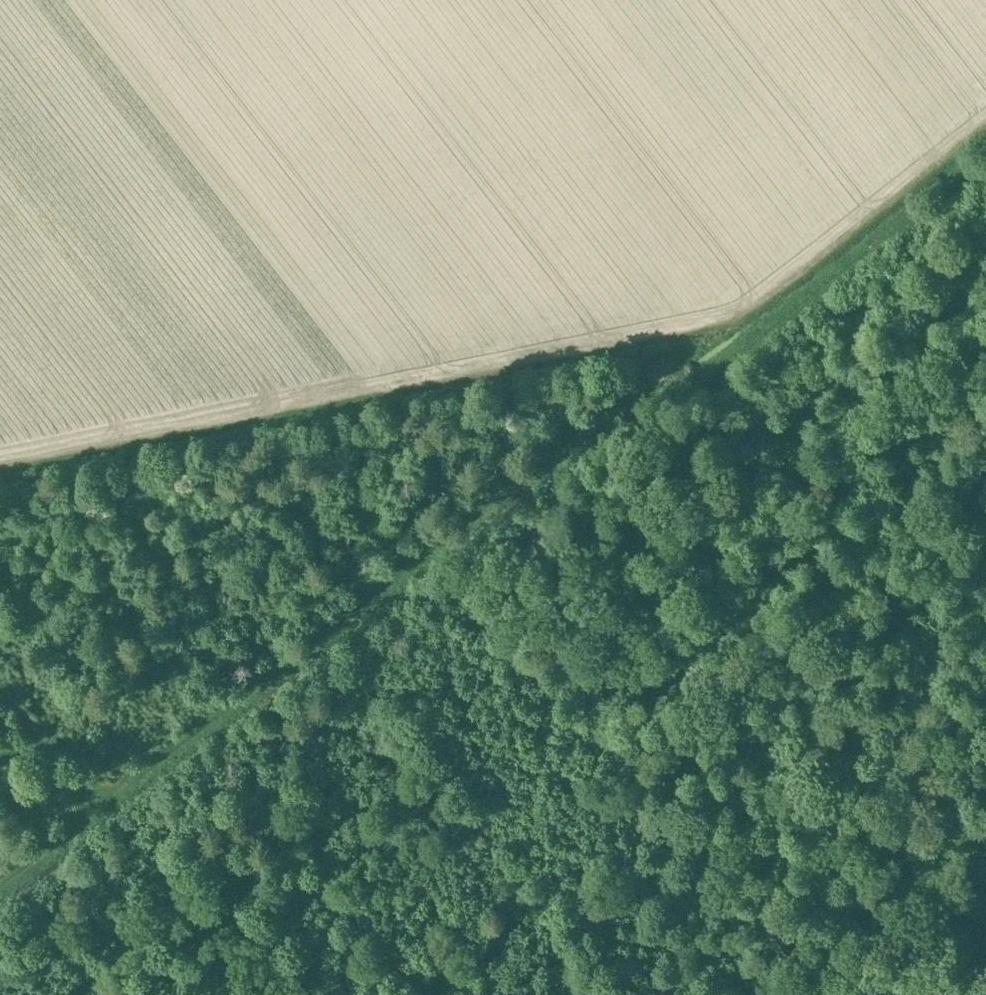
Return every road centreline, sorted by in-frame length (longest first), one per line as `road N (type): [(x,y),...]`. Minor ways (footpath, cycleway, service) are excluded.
road 1 (track): [(0,885),(657,372),(677,370),(698,389),(712,390),(747,352),(985,169)]
road 2 (track): [(834,994),(985,864)]

